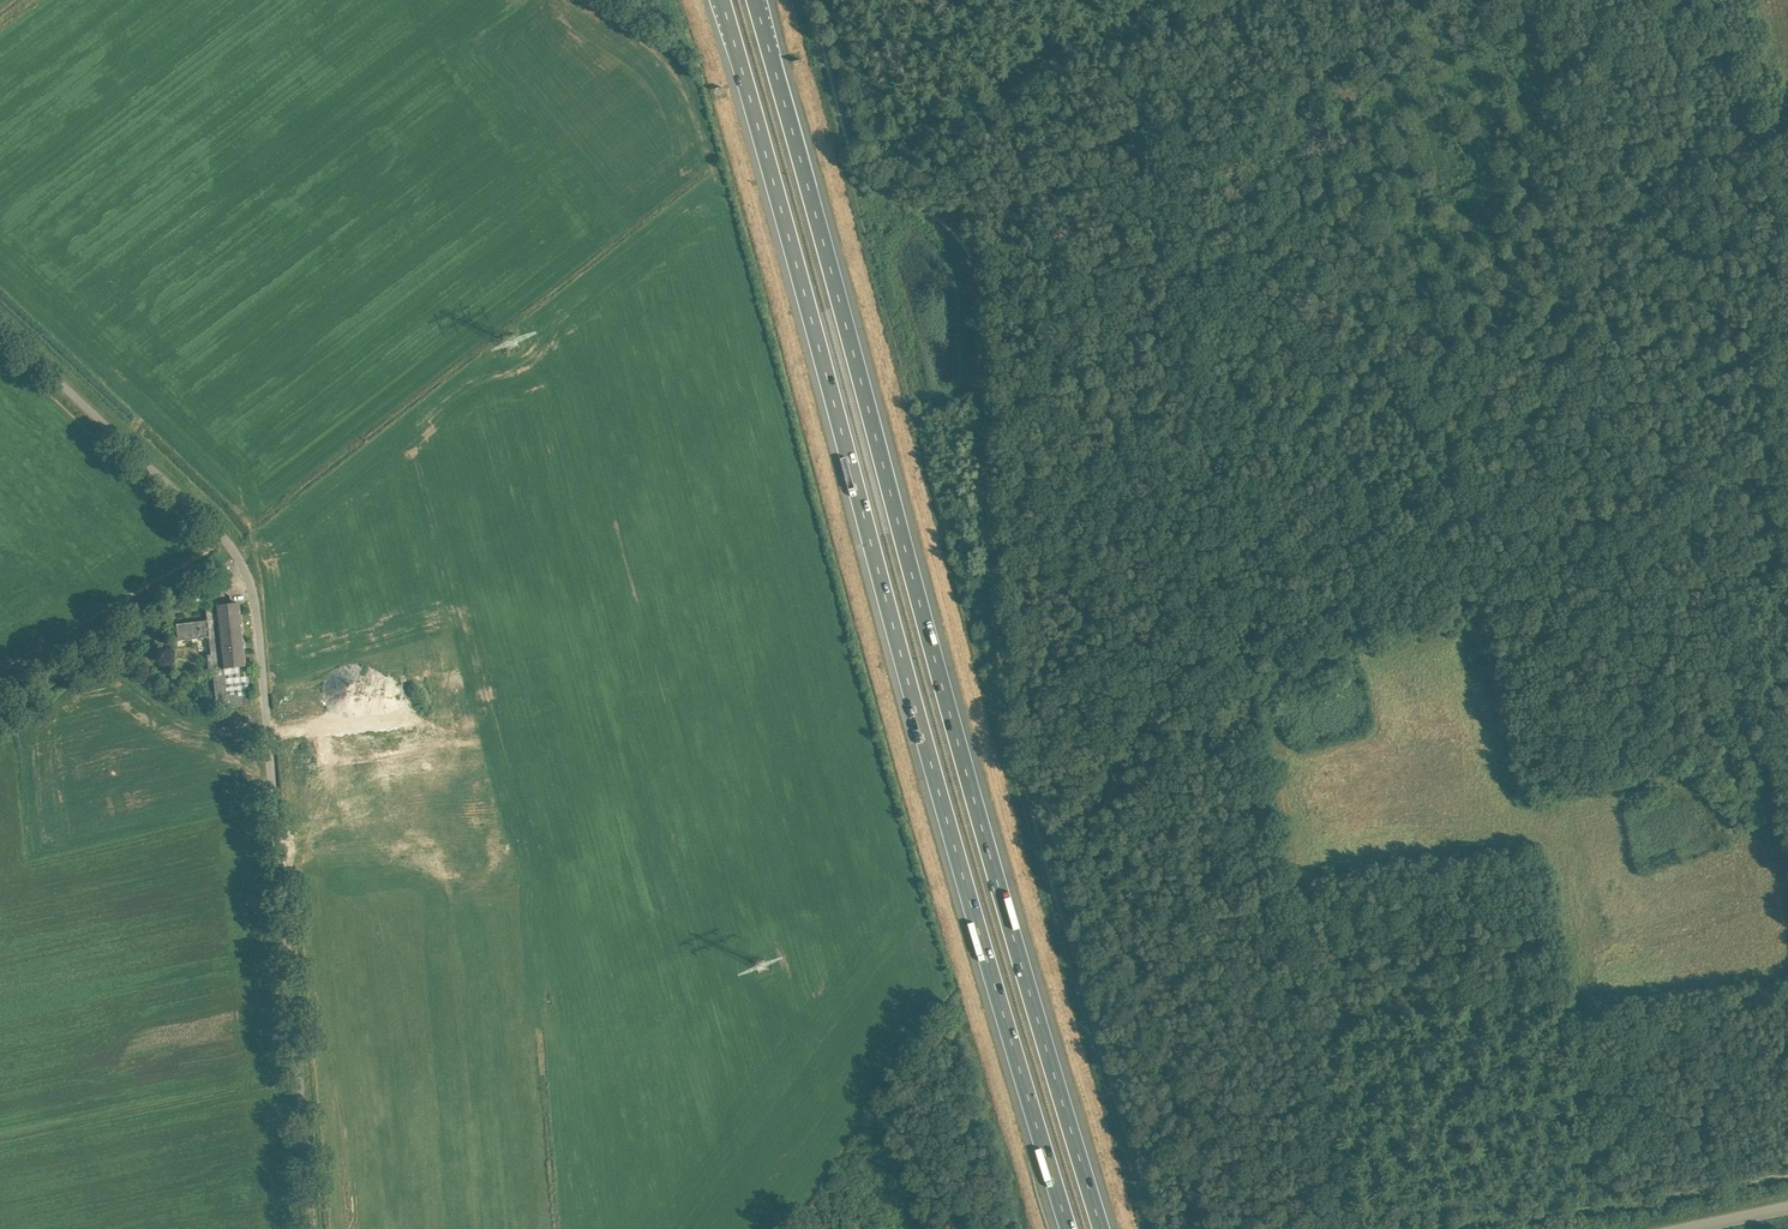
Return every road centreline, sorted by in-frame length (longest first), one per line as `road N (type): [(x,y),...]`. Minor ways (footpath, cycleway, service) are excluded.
road 1 (track): [(813,0),(856,163),(960,239),(977,276),(1007,731),(1157,1228)]
road 2 (motorway): [(1104,1228),(1004,906),(754,0)]
road 3 (motorway): [(723,0),(974,912),(1070,1228)]
road 4 (unclassified): [(314,1228),(256,603),(246,570),(224,536),(0,326)]
road 5 (track): [(279,847),(303,854),(698,817),(754,941)]
road 6 (track): [(236,556),(494,356)]

